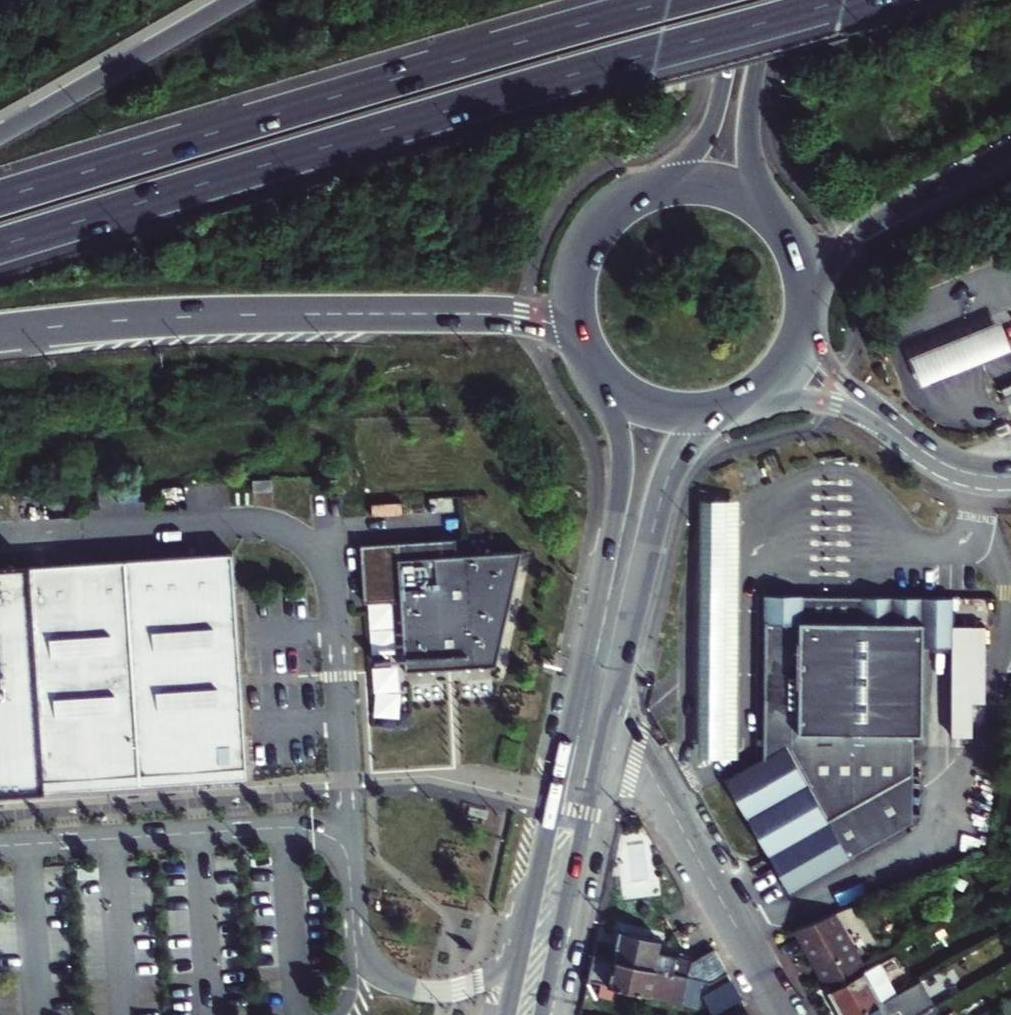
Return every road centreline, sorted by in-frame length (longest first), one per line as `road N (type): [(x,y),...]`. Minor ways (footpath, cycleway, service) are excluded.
road 1 (trunk): [(0,245),(838,0)]
road 2 (trunk): [(669,0),(0,198)]
road 3 (trunk): [(0,331),(136,318),(476,315),(541,322),(587,350)]
road 4 (primary): [(605,377),(619,441),(617,498),(539,870)]
road 5 (residential): [(357,955),(350,852),(318,830),(0,845)]
road 6 (primary): [(607,723),(672,466),(692,434),(735,406)]
road 7 (residential): [(785,1014),(638,750),(607,723)]
road 8 (primary): [(542,1014),(607,723)]
road 9 (trunk): [(235,0),(0,135)]
road 10 (trunk): [(807,308),(838,255),(871,222),(1010,150)]
road 11 (residential): [(539,870),(490,976),(458,989),(413,990),(357,955)]
road 12 (primary): [(785,228),(762,189),(750,142),(773,0)]
road 13 (primary): [(742,0),(715,119),(684,160),(635,195)]
road 14 (primary): [(635,195),(598,227),(577,271),(576,320),(587,350)]
road 15 (tertiary): [(735,406),(816,400),(899,434)]
road 16 (primary): [(785,228),(754,200),(715,184),(666,184),(635,195)]
road 17 (tertiary): [(899,434),(831,365),(807,308)]
road 18 (primary): [(539,870),(509,1014)]
road 19 (primary): [(605,377),(661,410),(735,406)]
road 20 (primary): [(735,406),(789,361),(807,308)]
road 21 (tertiary): [(899,434),(951,467),(1010,475)]

